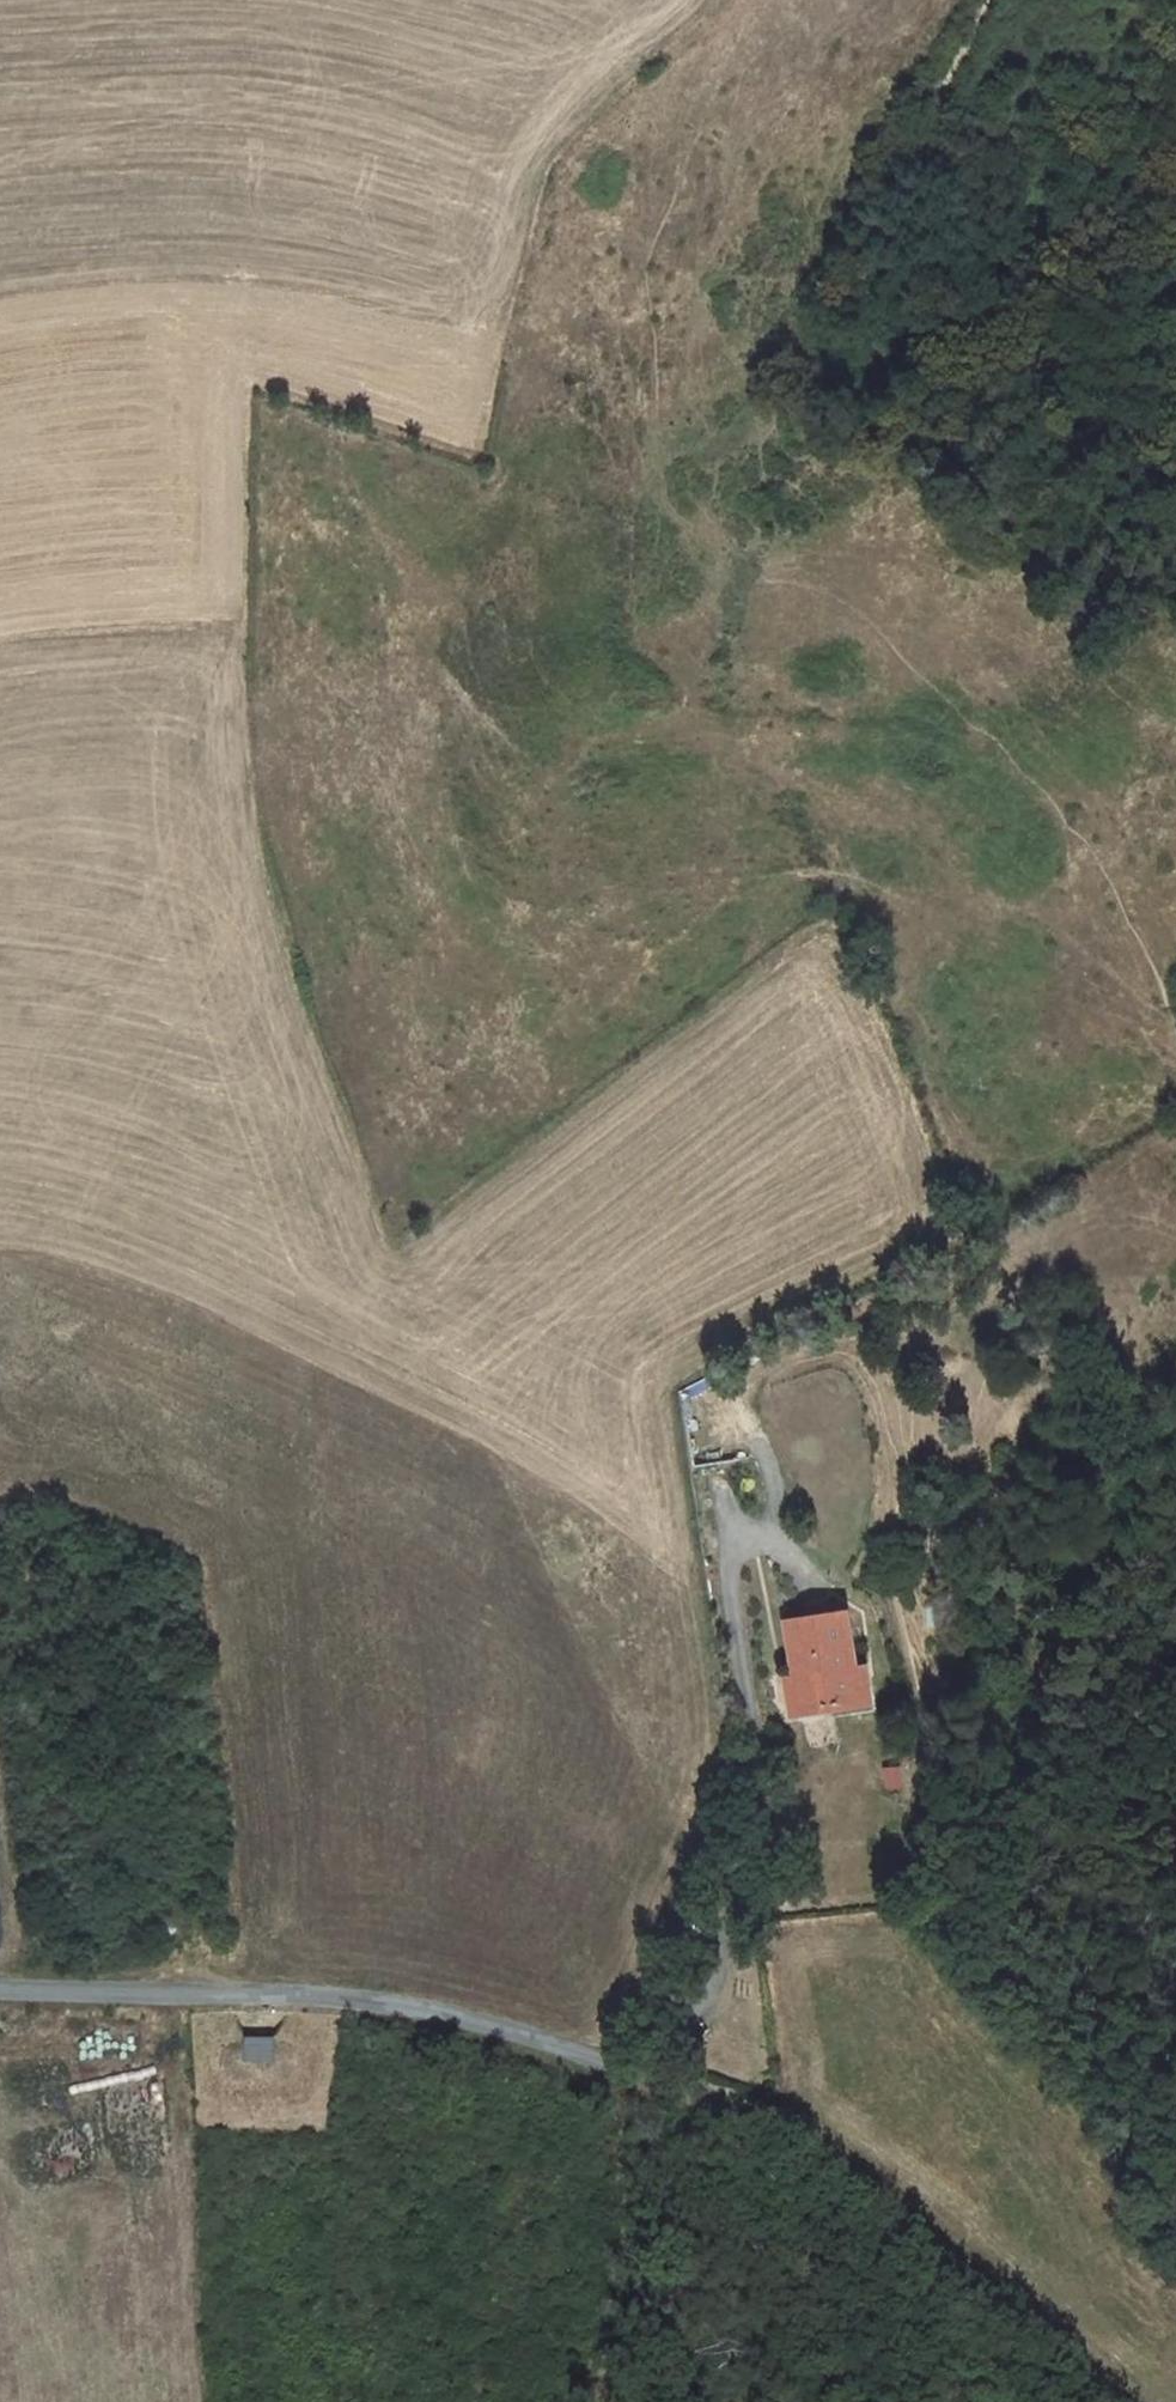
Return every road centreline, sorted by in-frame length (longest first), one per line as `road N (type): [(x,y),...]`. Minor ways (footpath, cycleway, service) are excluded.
road 1 (unclassified): [(1111,2401),(788,2131),(626,2067),(436,2010),(299,1996),(0,1987)]
road 2 (track): [(1175,395),(905,358),(883,345),(870,322),(866,292),(883,215),(987,0)]

